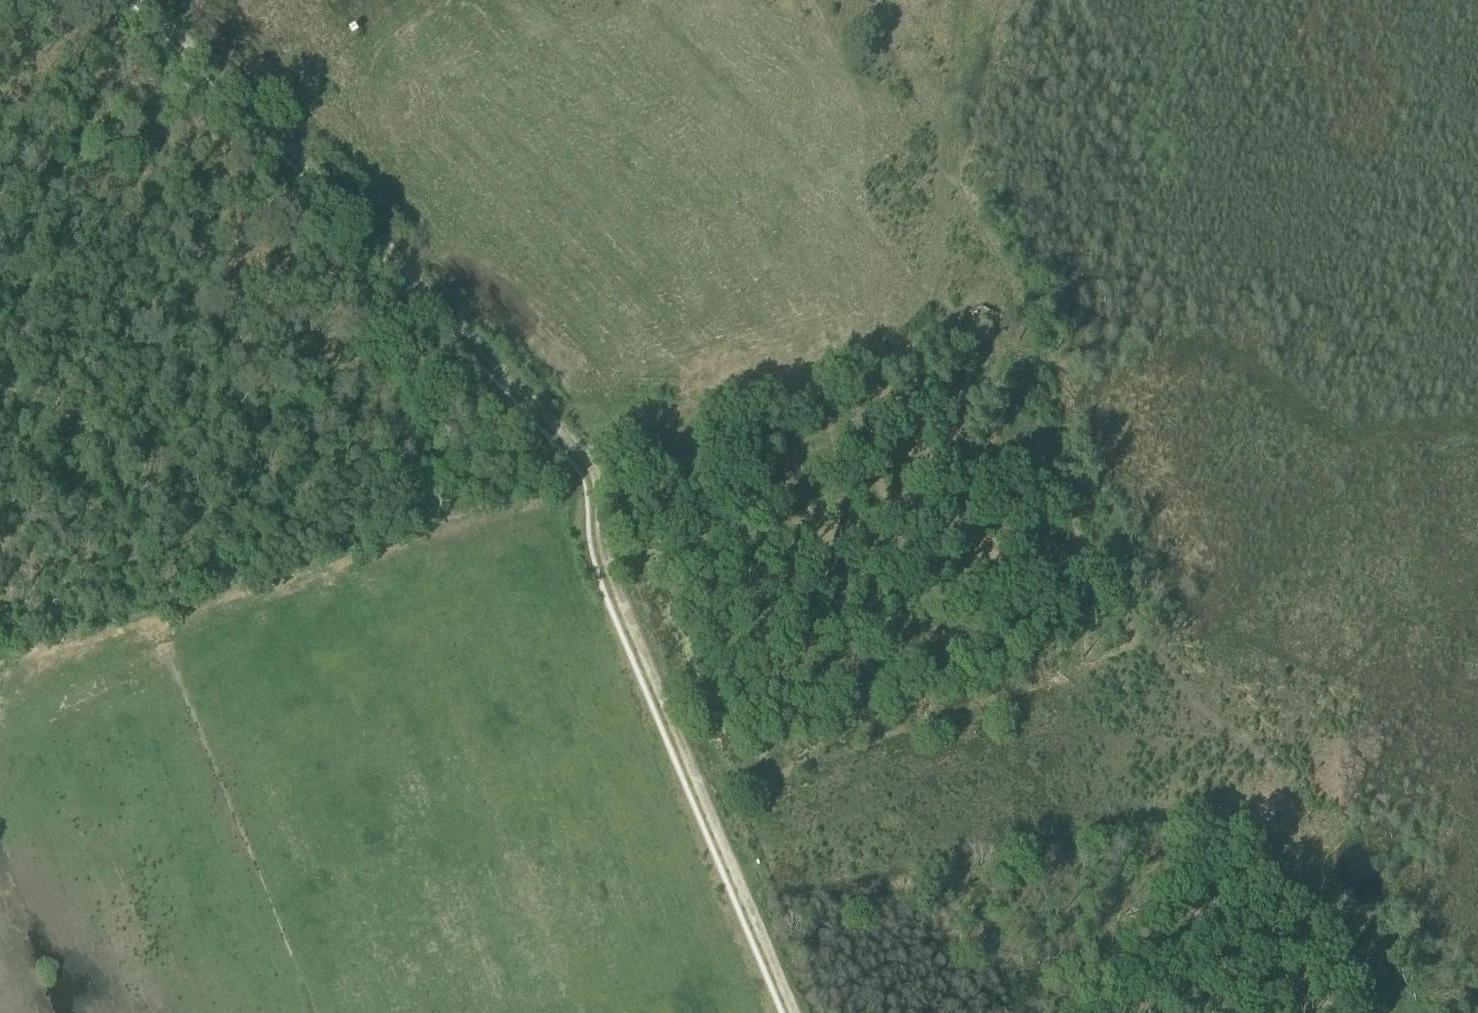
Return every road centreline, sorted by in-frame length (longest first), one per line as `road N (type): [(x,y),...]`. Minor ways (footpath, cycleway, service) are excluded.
road 1 (track): [(144,0),(576,446),(598,488),(606,556),(635,638),(795,1012)]

